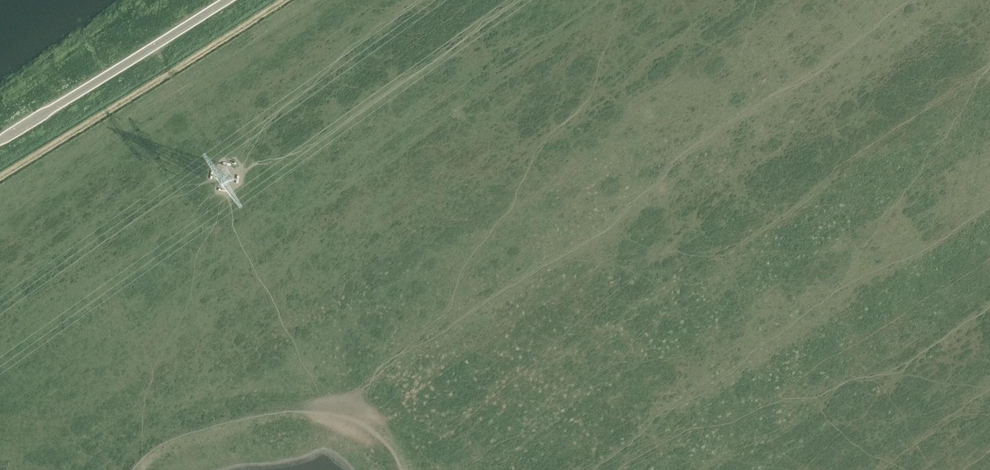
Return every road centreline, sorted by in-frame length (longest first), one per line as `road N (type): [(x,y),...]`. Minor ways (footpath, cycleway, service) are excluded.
road 1 (tertiary): [(0,141),(231,0)]

